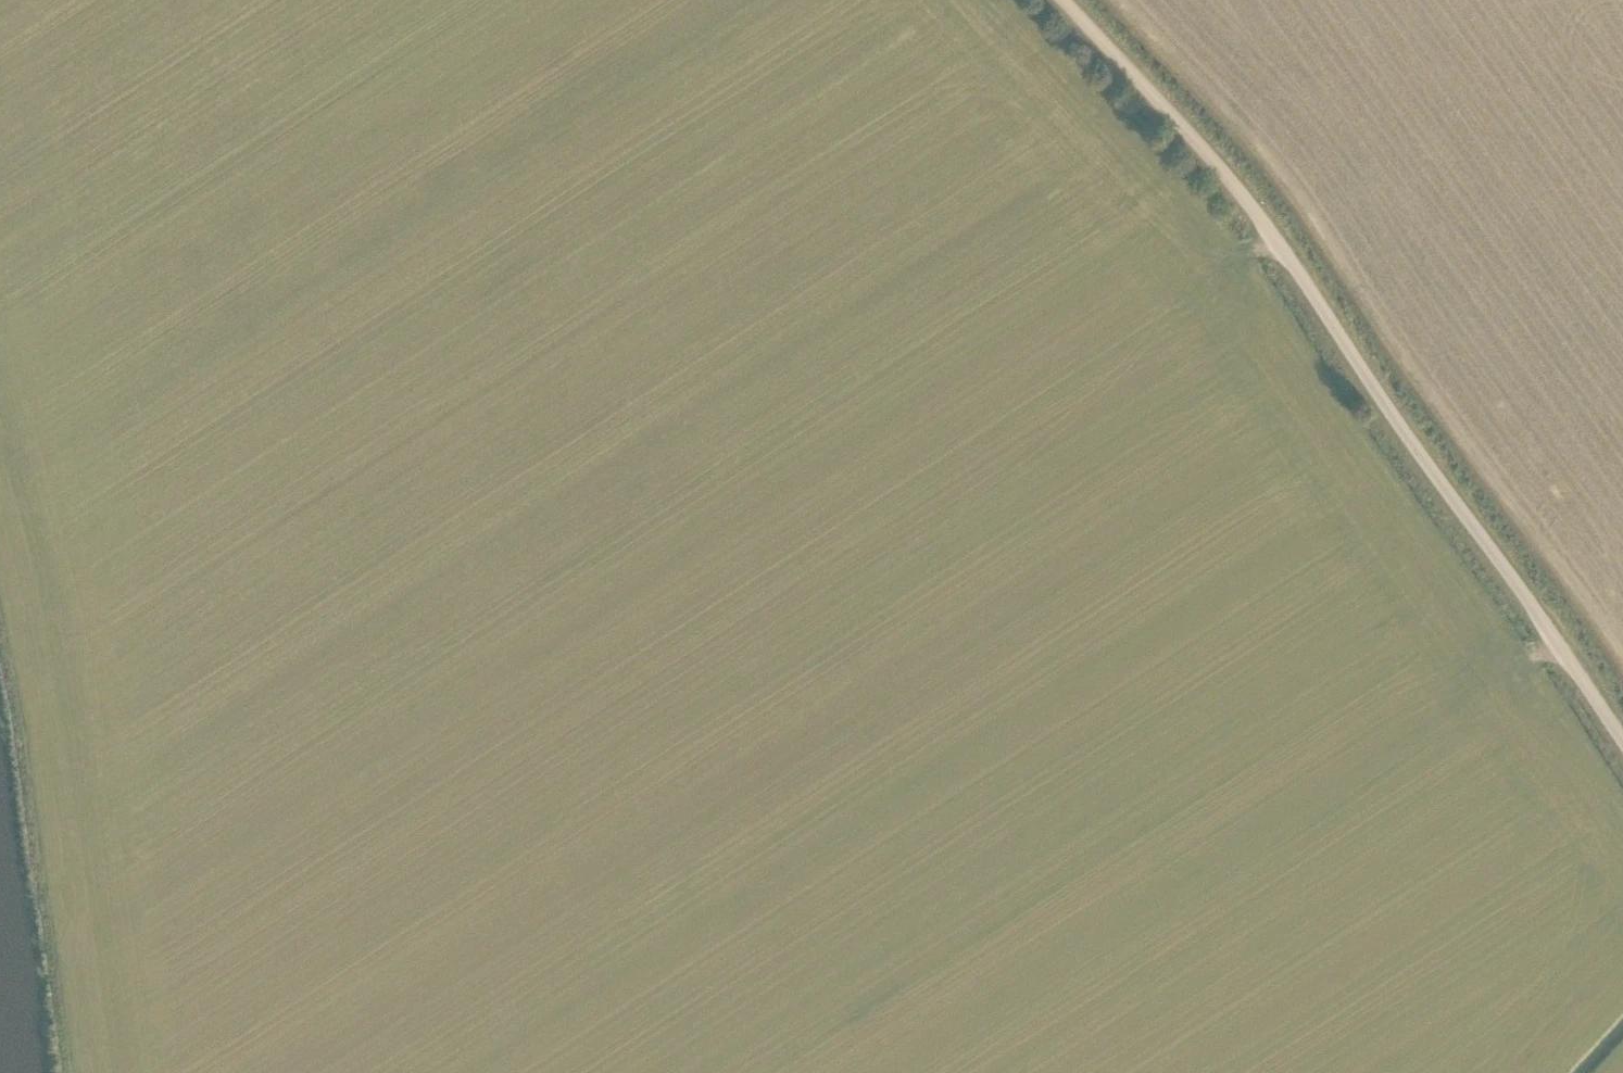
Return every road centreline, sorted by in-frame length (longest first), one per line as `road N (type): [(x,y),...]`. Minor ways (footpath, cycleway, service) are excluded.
road 1 (unclassified): [(1622,729),(1450,495),(1281,237),(1066,0)]

